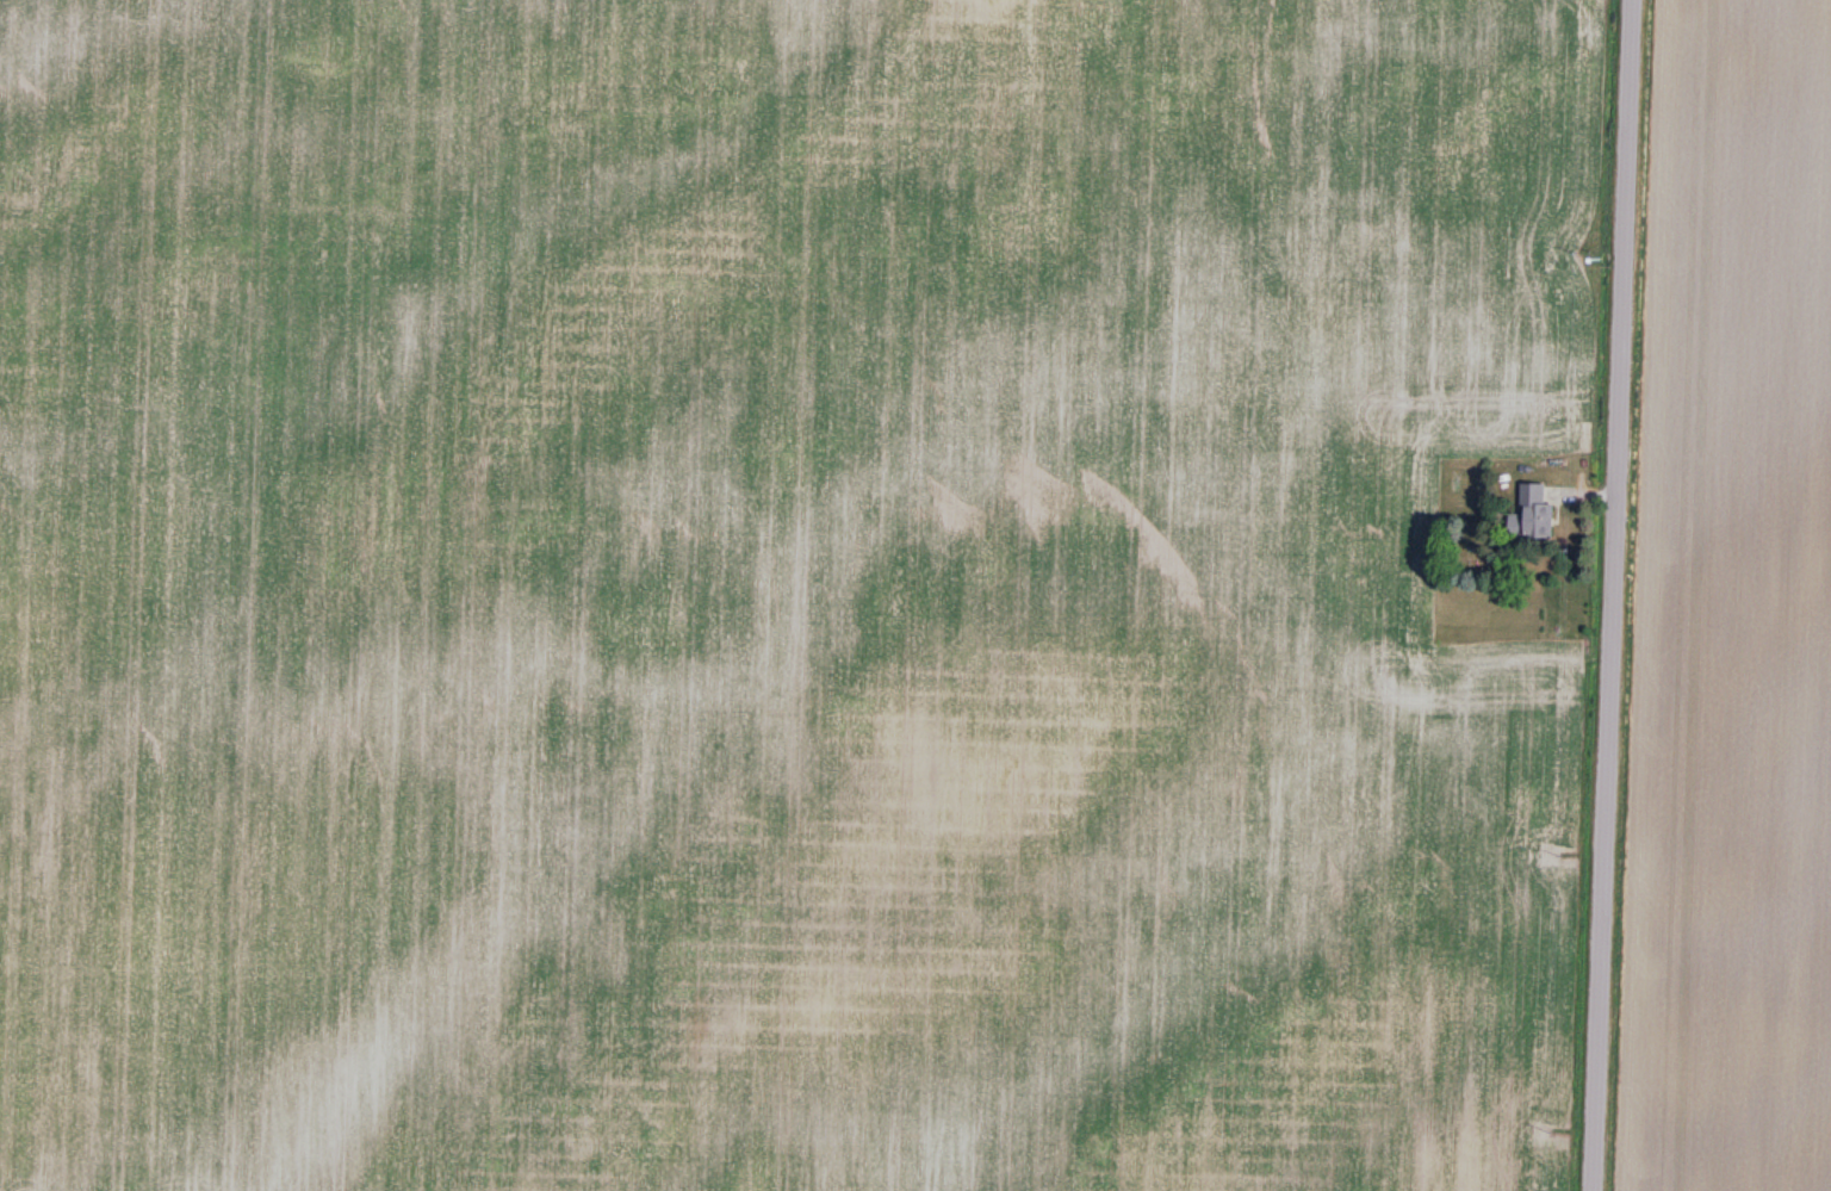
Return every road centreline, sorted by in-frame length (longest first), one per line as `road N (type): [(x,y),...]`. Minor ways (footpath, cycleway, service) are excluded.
road 1 (residential): [(1631,0),(1591,1190)]

